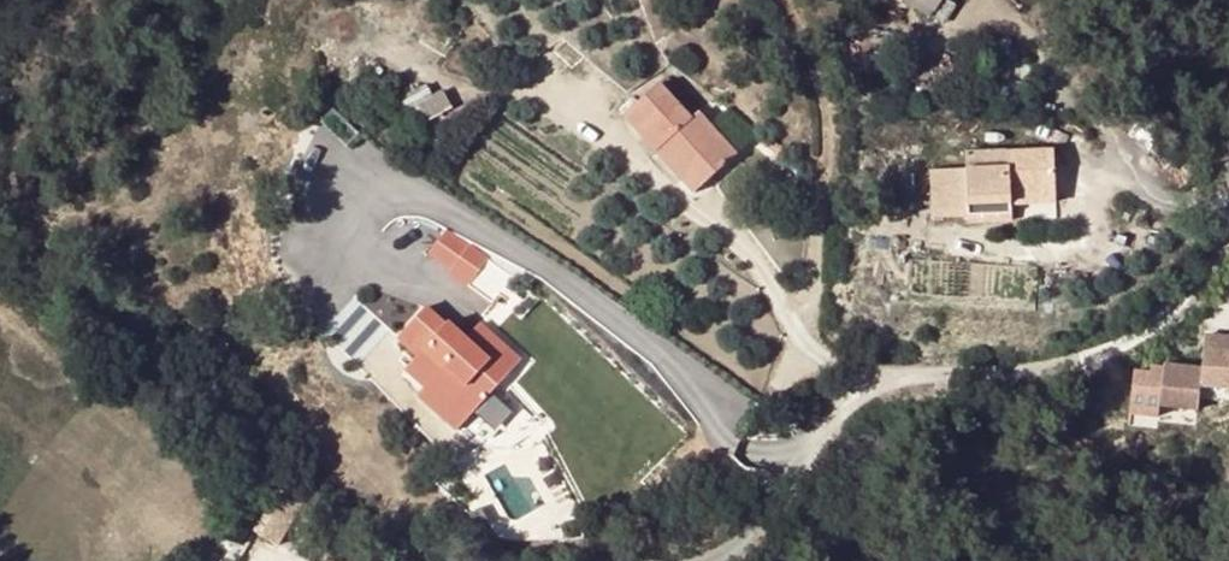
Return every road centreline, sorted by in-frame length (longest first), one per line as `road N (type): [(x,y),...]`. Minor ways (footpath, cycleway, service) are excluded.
road 1 (residential): [(1228,248),(1196,296),(1119,348),(1012,372),(881,374),(854,391),(741,529),(701,560)]

